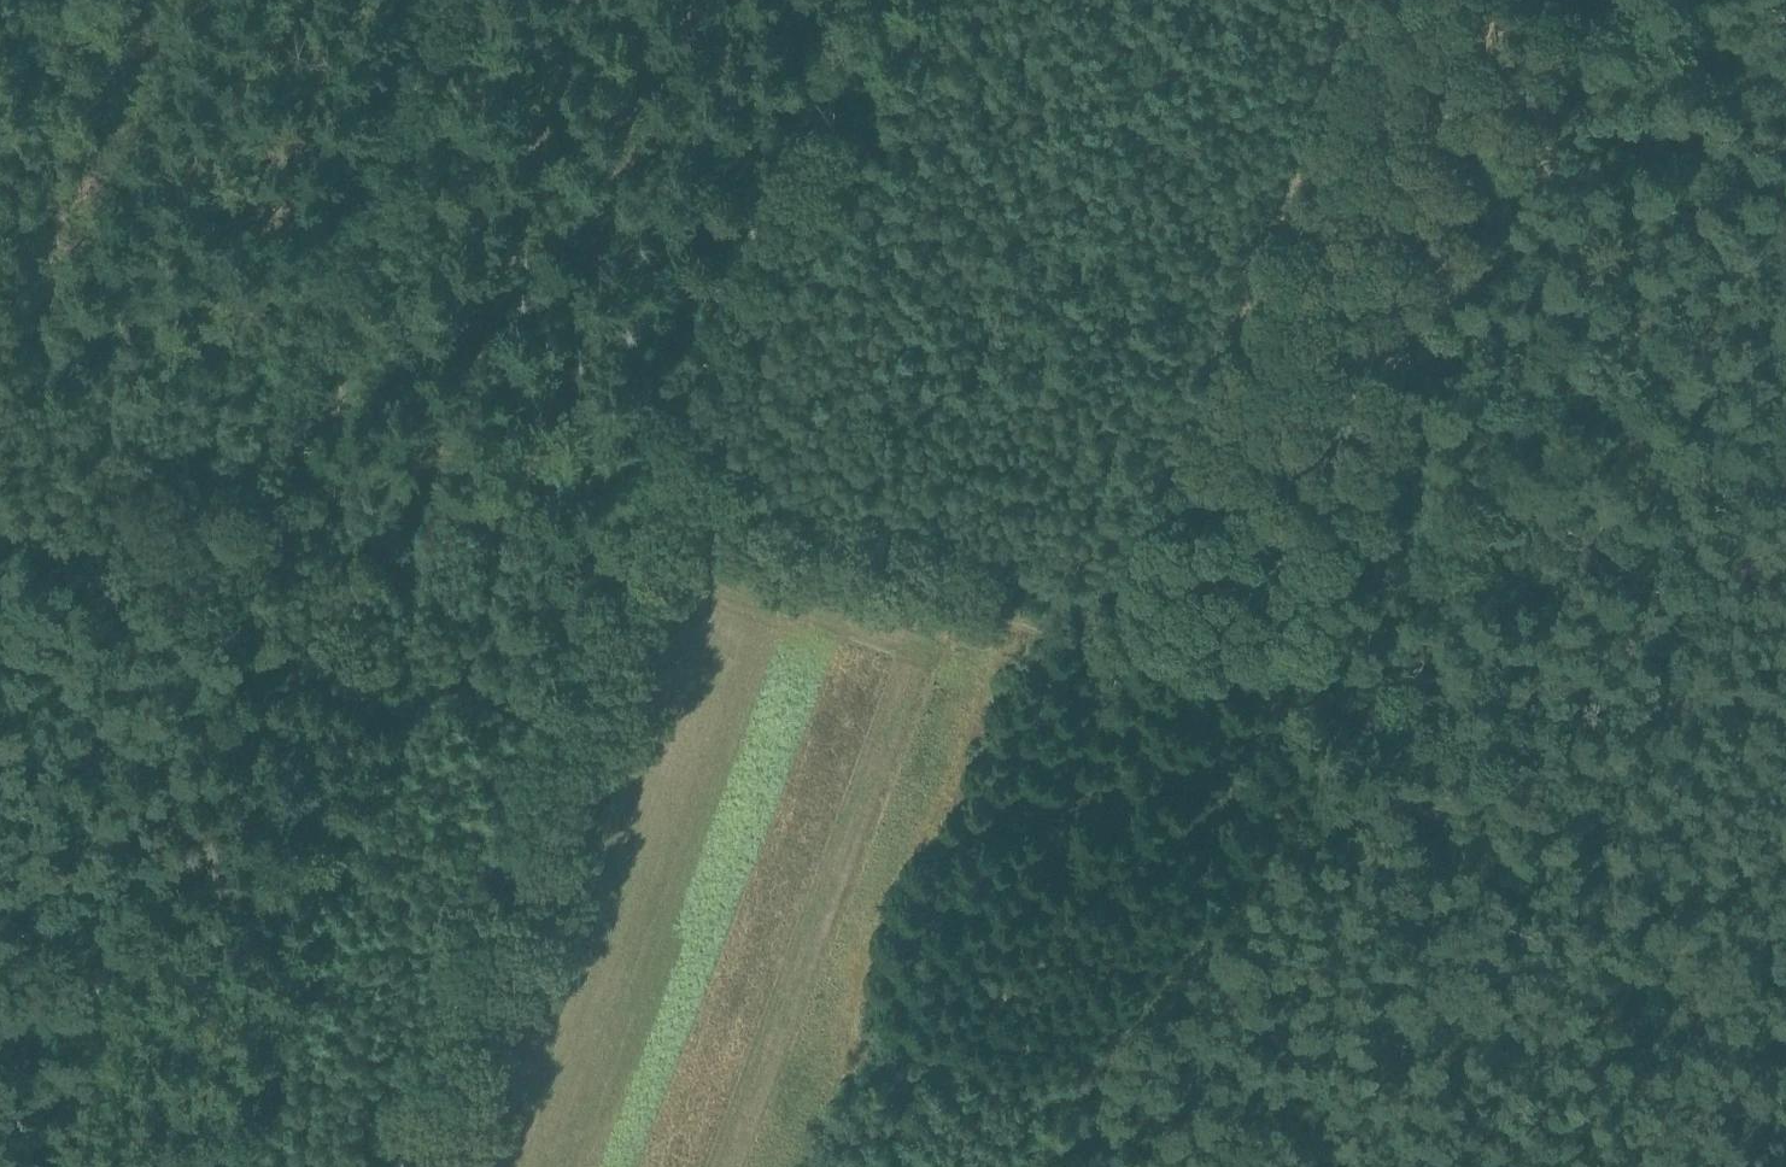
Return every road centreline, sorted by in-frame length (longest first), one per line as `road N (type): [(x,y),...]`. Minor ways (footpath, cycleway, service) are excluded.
road 1 (track): [(822,0),(764,104),(378,1166)]
road 2 (track): [(0,397),(160,551),(215,582),(546,699)]
road 3 (track): [(69,0),(0,189)]

